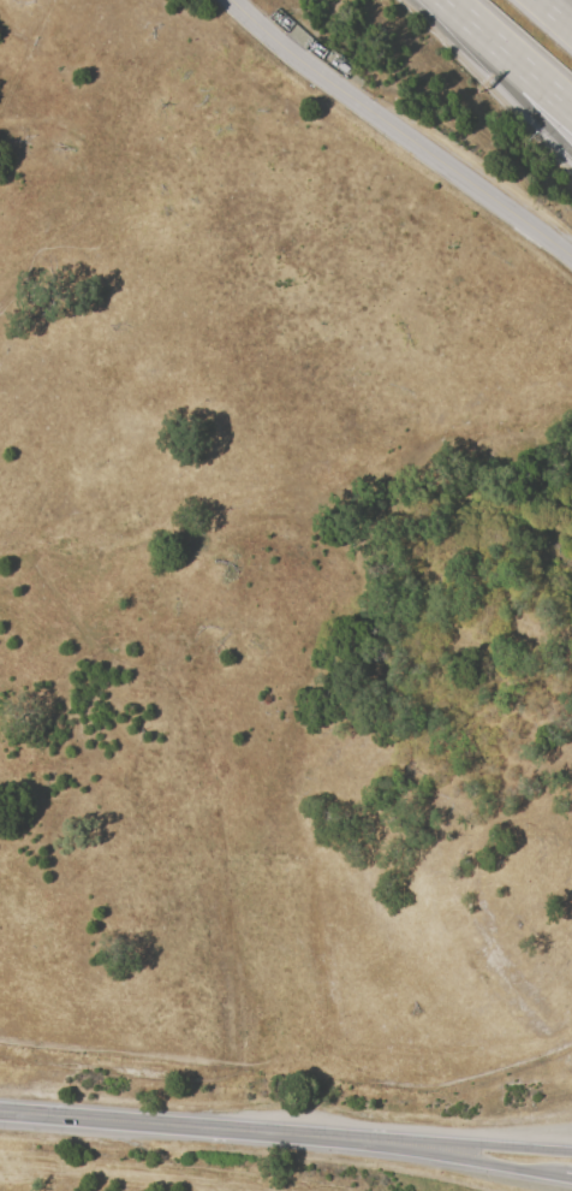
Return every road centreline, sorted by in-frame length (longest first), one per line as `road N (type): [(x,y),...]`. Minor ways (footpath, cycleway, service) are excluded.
road 1 (residential): [(571,255),(306,64),(234,0)]
road 2 (secondary): [(294,1136),(0,1112)]
road 3 (primary): [(571,1154),(294,1136)]
road 4 (primary): [(294,1136),(561,1179)]
road 5 (motorway): [(431,0),(571,151)]
road 6 (motorway): [(445,0),(571,110)]

